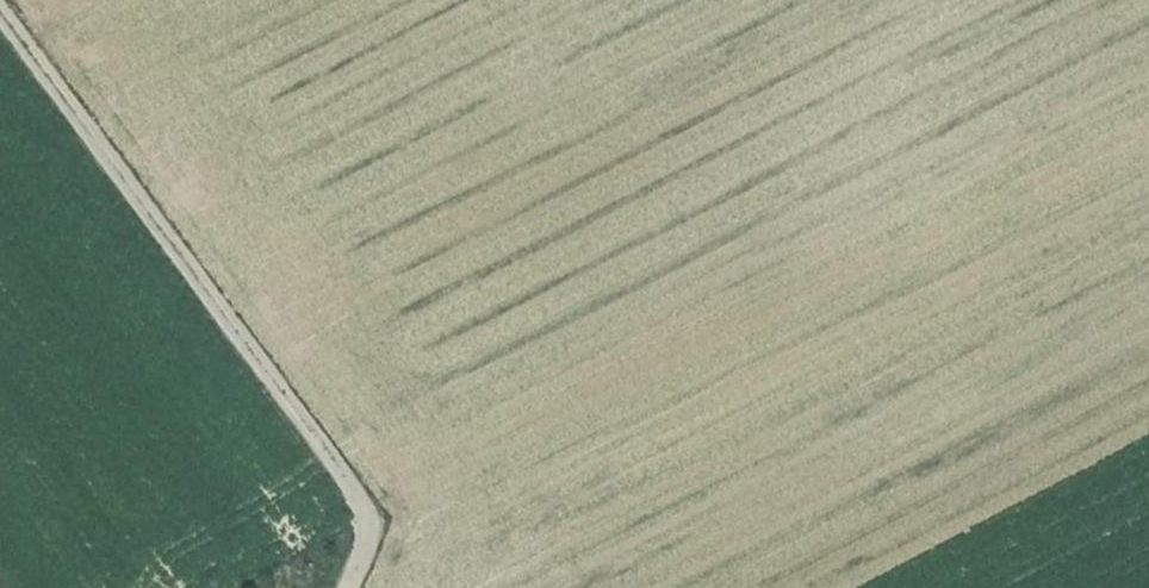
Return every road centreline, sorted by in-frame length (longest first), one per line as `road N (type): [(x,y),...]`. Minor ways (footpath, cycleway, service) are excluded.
road 1 (track): [(0,8),(374,517),(349,587)]

